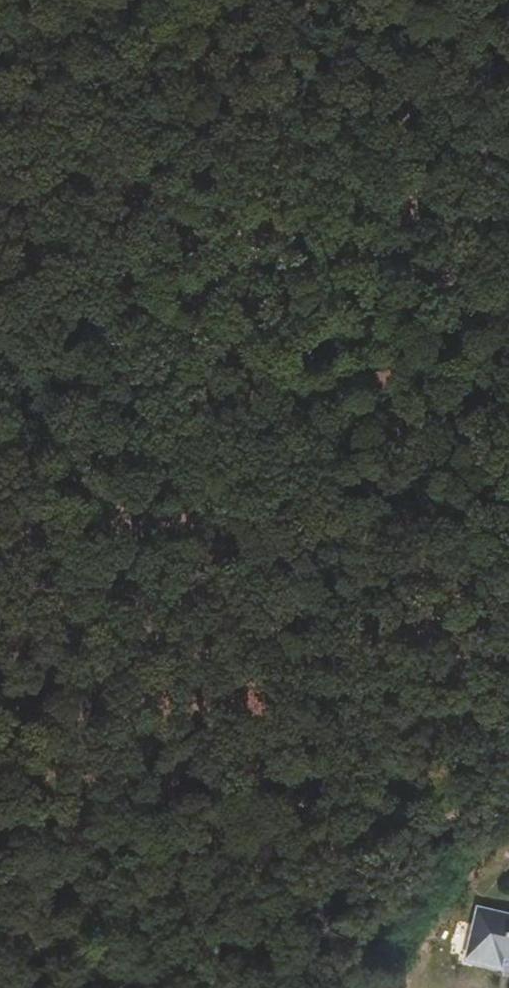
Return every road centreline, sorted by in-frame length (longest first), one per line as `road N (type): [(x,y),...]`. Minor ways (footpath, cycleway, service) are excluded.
road 1 (track): [(128,987),(336,874),(508,803)]

